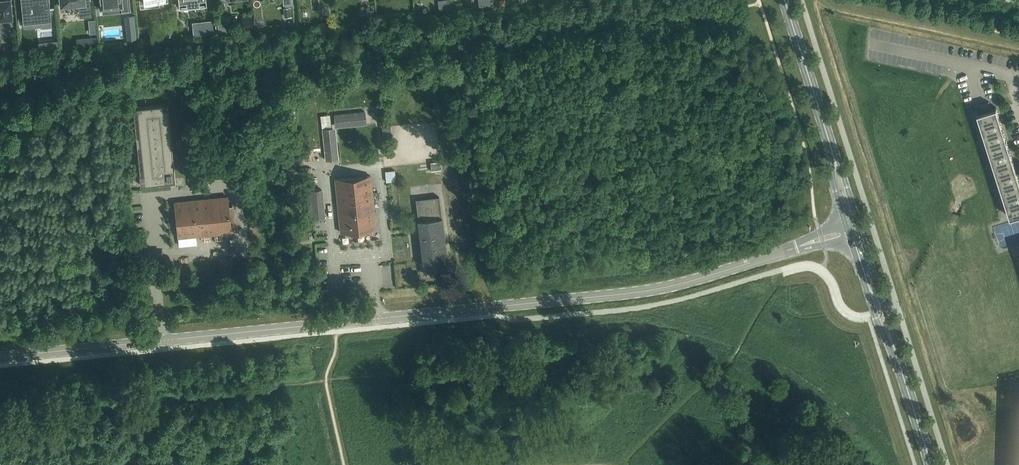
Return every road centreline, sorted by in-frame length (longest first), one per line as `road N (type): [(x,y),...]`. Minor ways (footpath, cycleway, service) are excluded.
road 1 (unclassified): [(0,357),(663,289),(796,248)]
road 2 (secondary): [(833,154),(786,0)]
road 3 (secondary): [(931,464),(892,342)]

